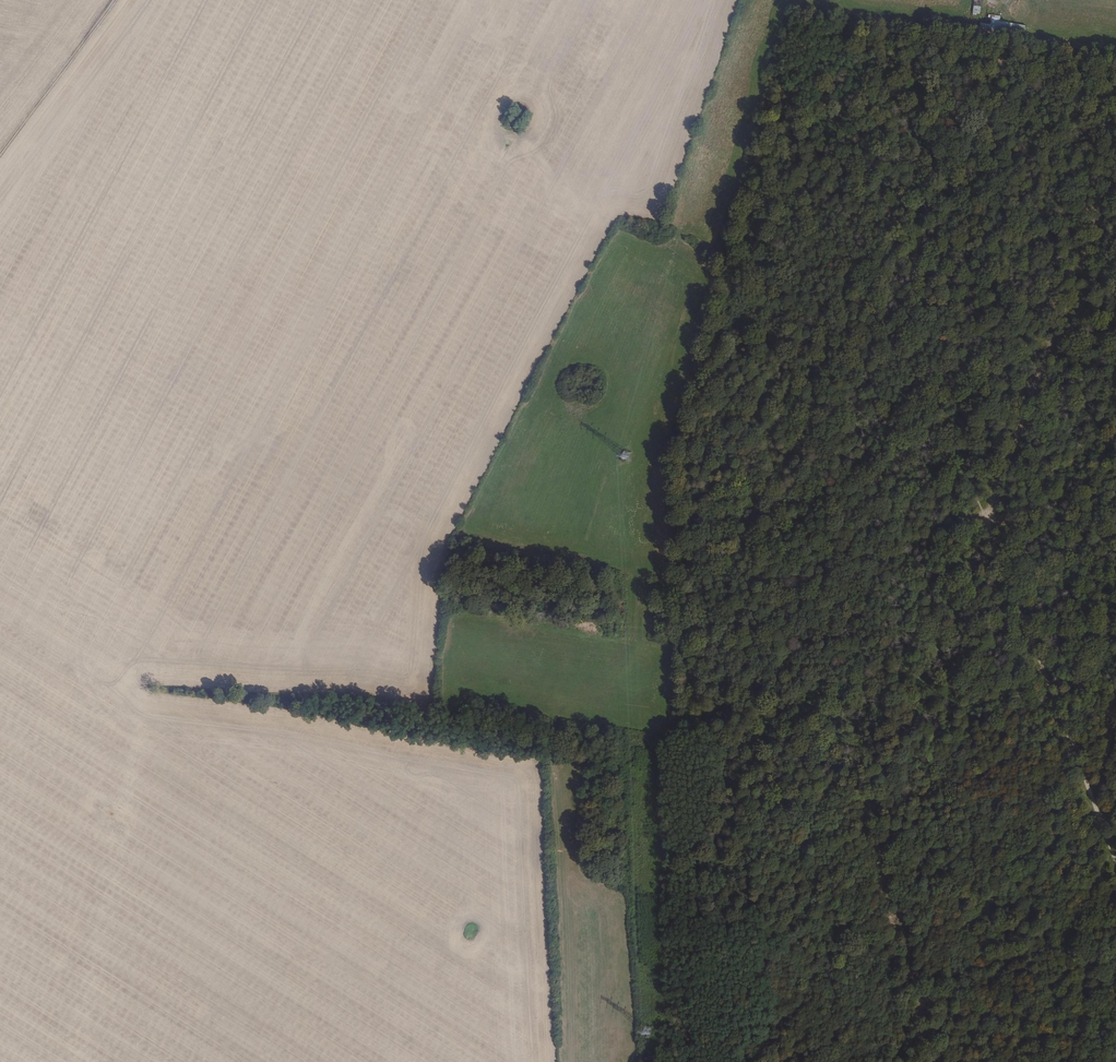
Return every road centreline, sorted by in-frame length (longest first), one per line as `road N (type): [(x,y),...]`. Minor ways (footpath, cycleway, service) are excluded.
road 1 (track): [(803,36),(1115,860)]
road 2 (track): [(115,0),(0,163)]

